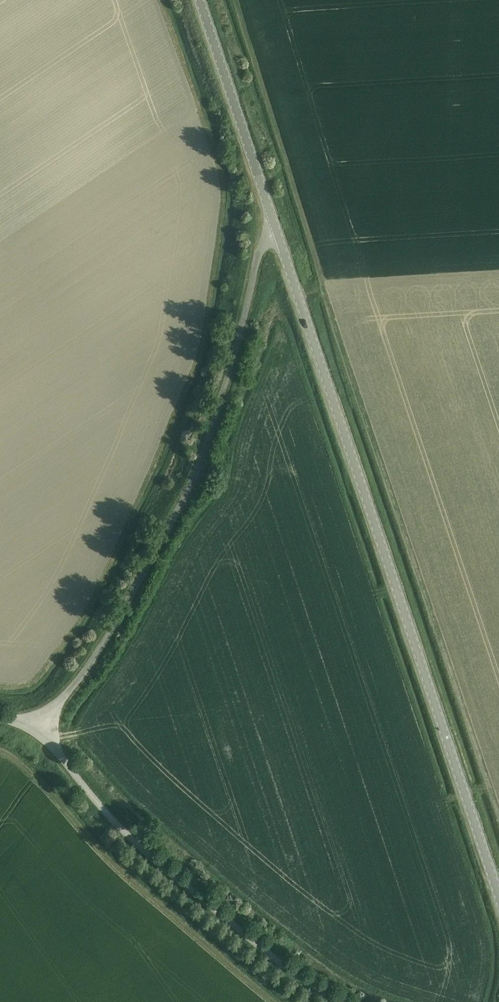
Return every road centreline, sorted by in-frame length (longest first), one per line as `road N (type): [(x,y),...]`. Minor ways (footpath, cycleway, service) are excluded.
road 1 (tertiary): [(498,894),(276,232)]
road 2 (unclassified): [(38,728),(129,602),(179,505),(260,248),(276,232)]
road 3 (unclassified): [(38,728),(160,863),(267,960),(337,1001)]
road 4 (tertiary): [(276,232),(196,0)]

